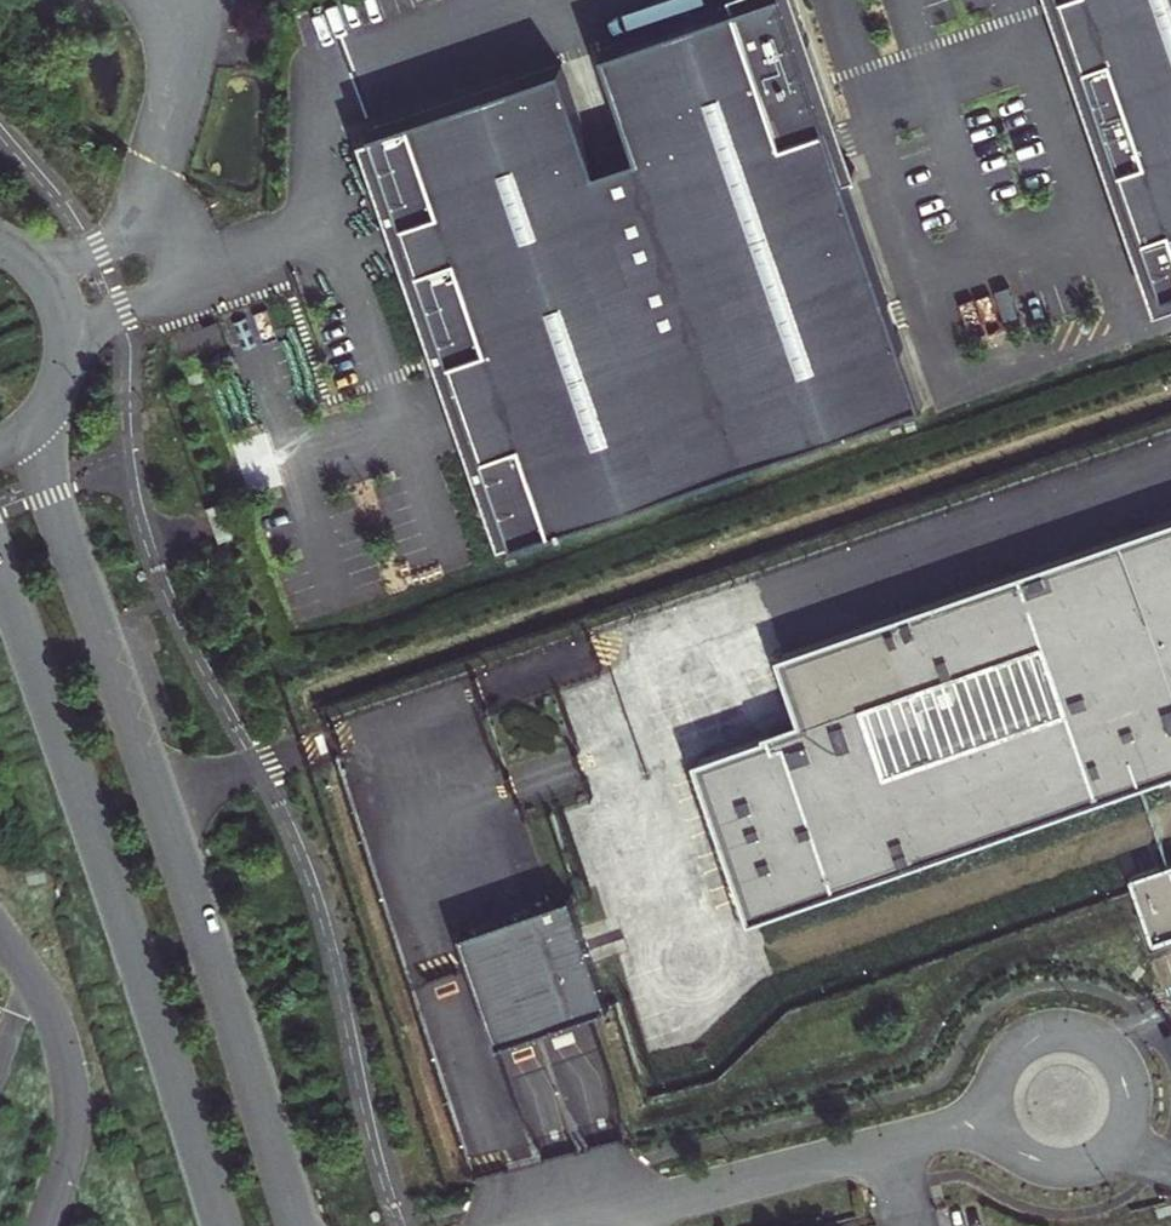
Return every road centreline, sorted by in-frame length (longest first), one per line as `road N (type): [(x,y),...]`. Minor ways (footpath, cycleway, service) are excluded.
road 1 (residential): [(298,1225),(47,482),(49,427),(60,387)]
road 2 (residential): [(0,570),(224,1225)]
road 3 (residential): [(991,1118),(1012,1155),(1050,1174),(1072,1174),(1111,1157),(1125,1141),(1136,1095),(1110,1046),(1059,1029),(1015,1046),(996,1071),(990,1102)]
road 4 (residential): [(575,1225),(991,1118)]
road 5 (residential): [(60,387),(68,351),(63,314),(34,267),(4,246)]

